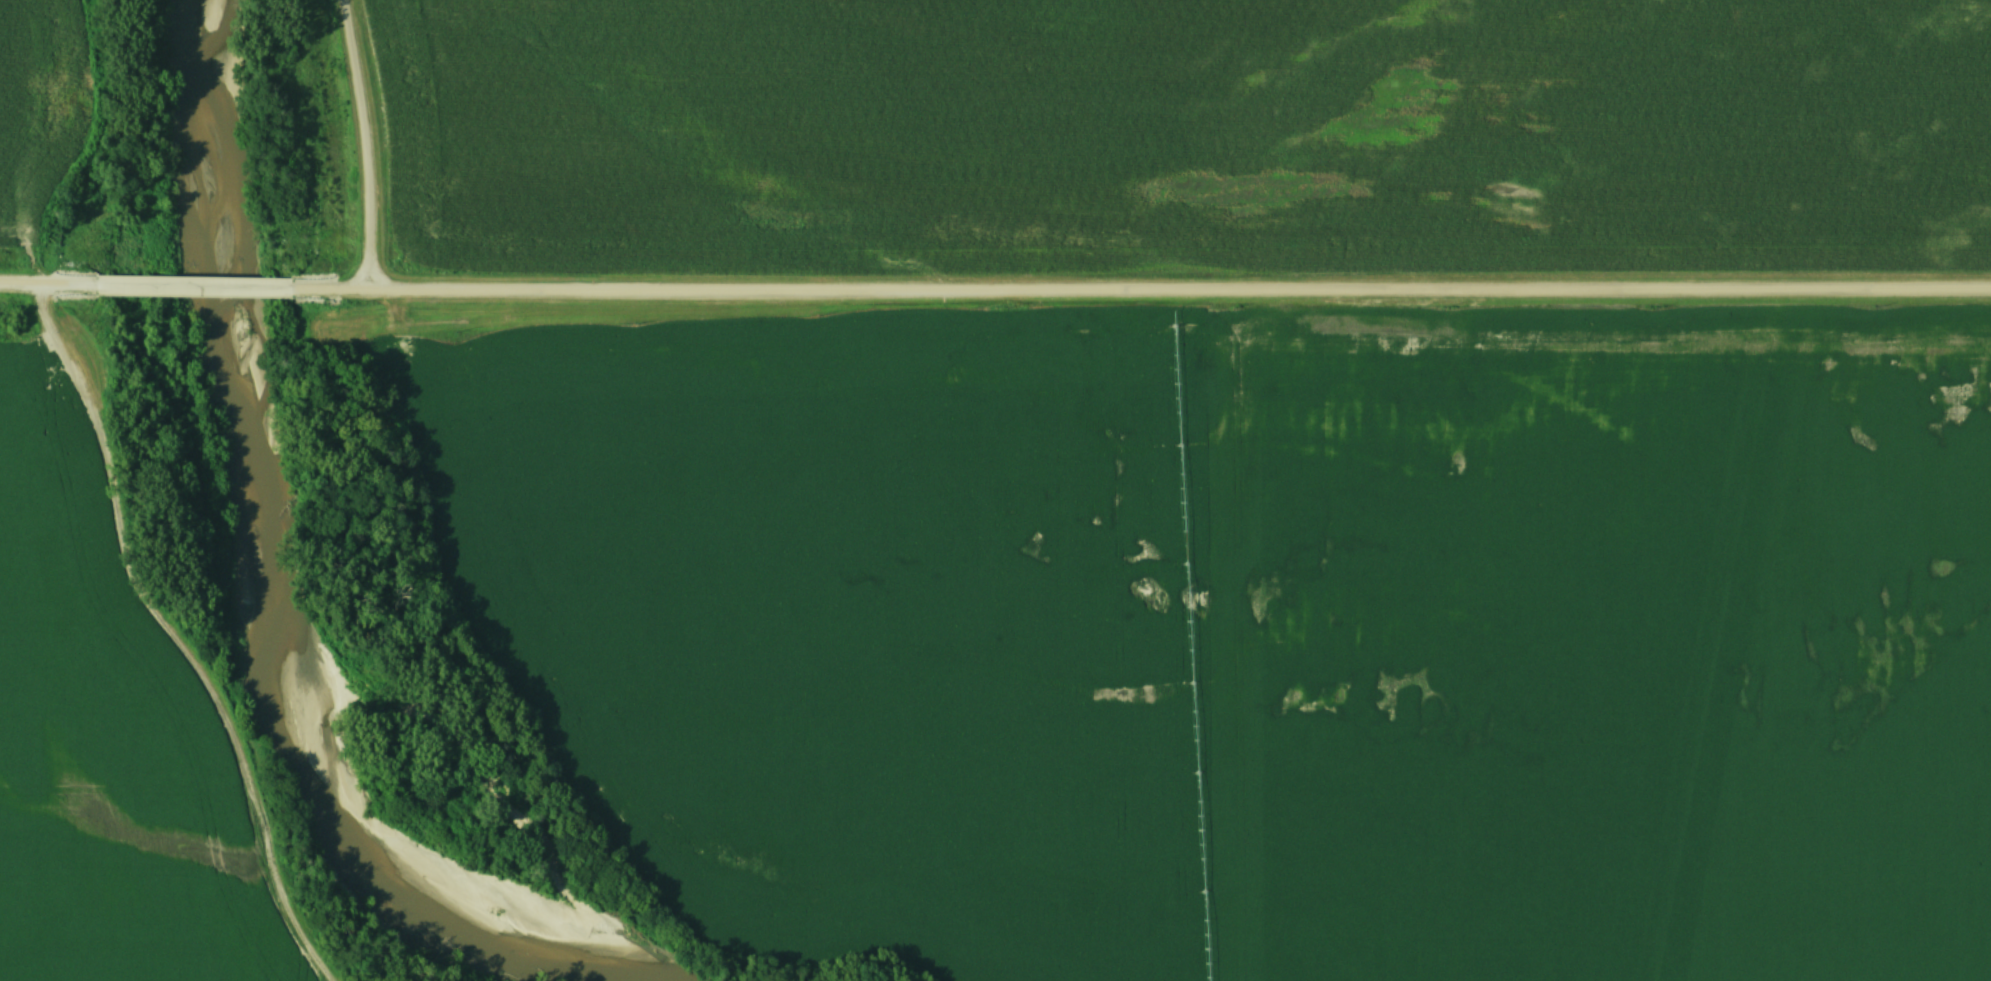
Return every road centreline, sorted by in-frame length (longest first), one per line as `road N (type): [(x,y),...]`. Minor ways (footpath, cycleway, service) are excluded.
road 1 (residential): [(1990,290),(999,294),(286,281)]
road 2 (residential): [(376,283),(369,141),(346,0)]
road 3 (residential): [(286,281),(97,280)]

